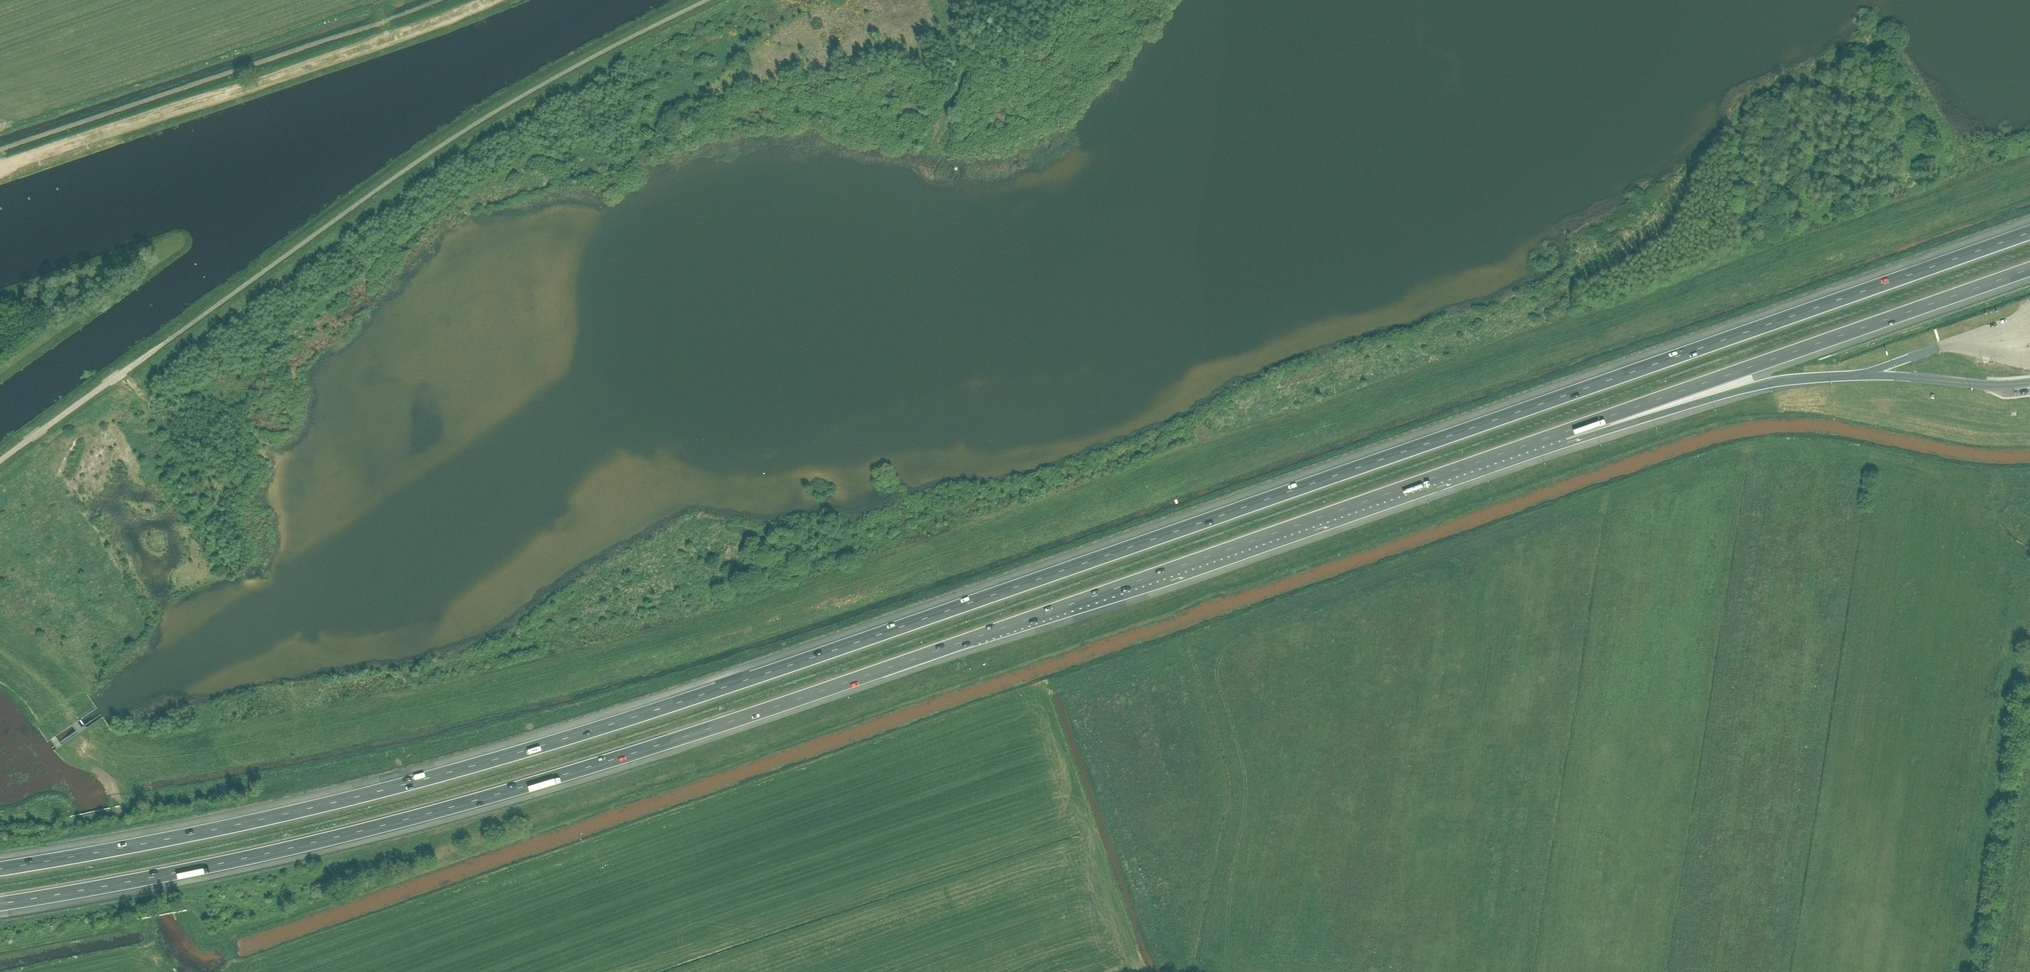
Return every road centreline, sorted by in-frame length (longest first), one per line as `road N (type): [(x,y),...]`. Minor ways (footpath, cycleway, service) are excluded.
road 1 (motorway): [(2029,230),(561,737),(291,813),(0,868)]
road 2 (motorway): [(0,904),(179,875),(421,819),(709,729),(1563,432)]
road 3 (track): [(0,167),(490,0)]
road 4 (motorway): [(1563,432),(2029,268)]
road 5 (track): [(224,940),(525,833)]
road 6 (motorway): [(1563,432),(1631,422),(1757,384),(1869,375)]
road 7 (track): [(224,940),(209,939),(197,911),(175,903),(117,927),(0,950)]
road 8 (unclassified): [(0,461),(150,354)]

